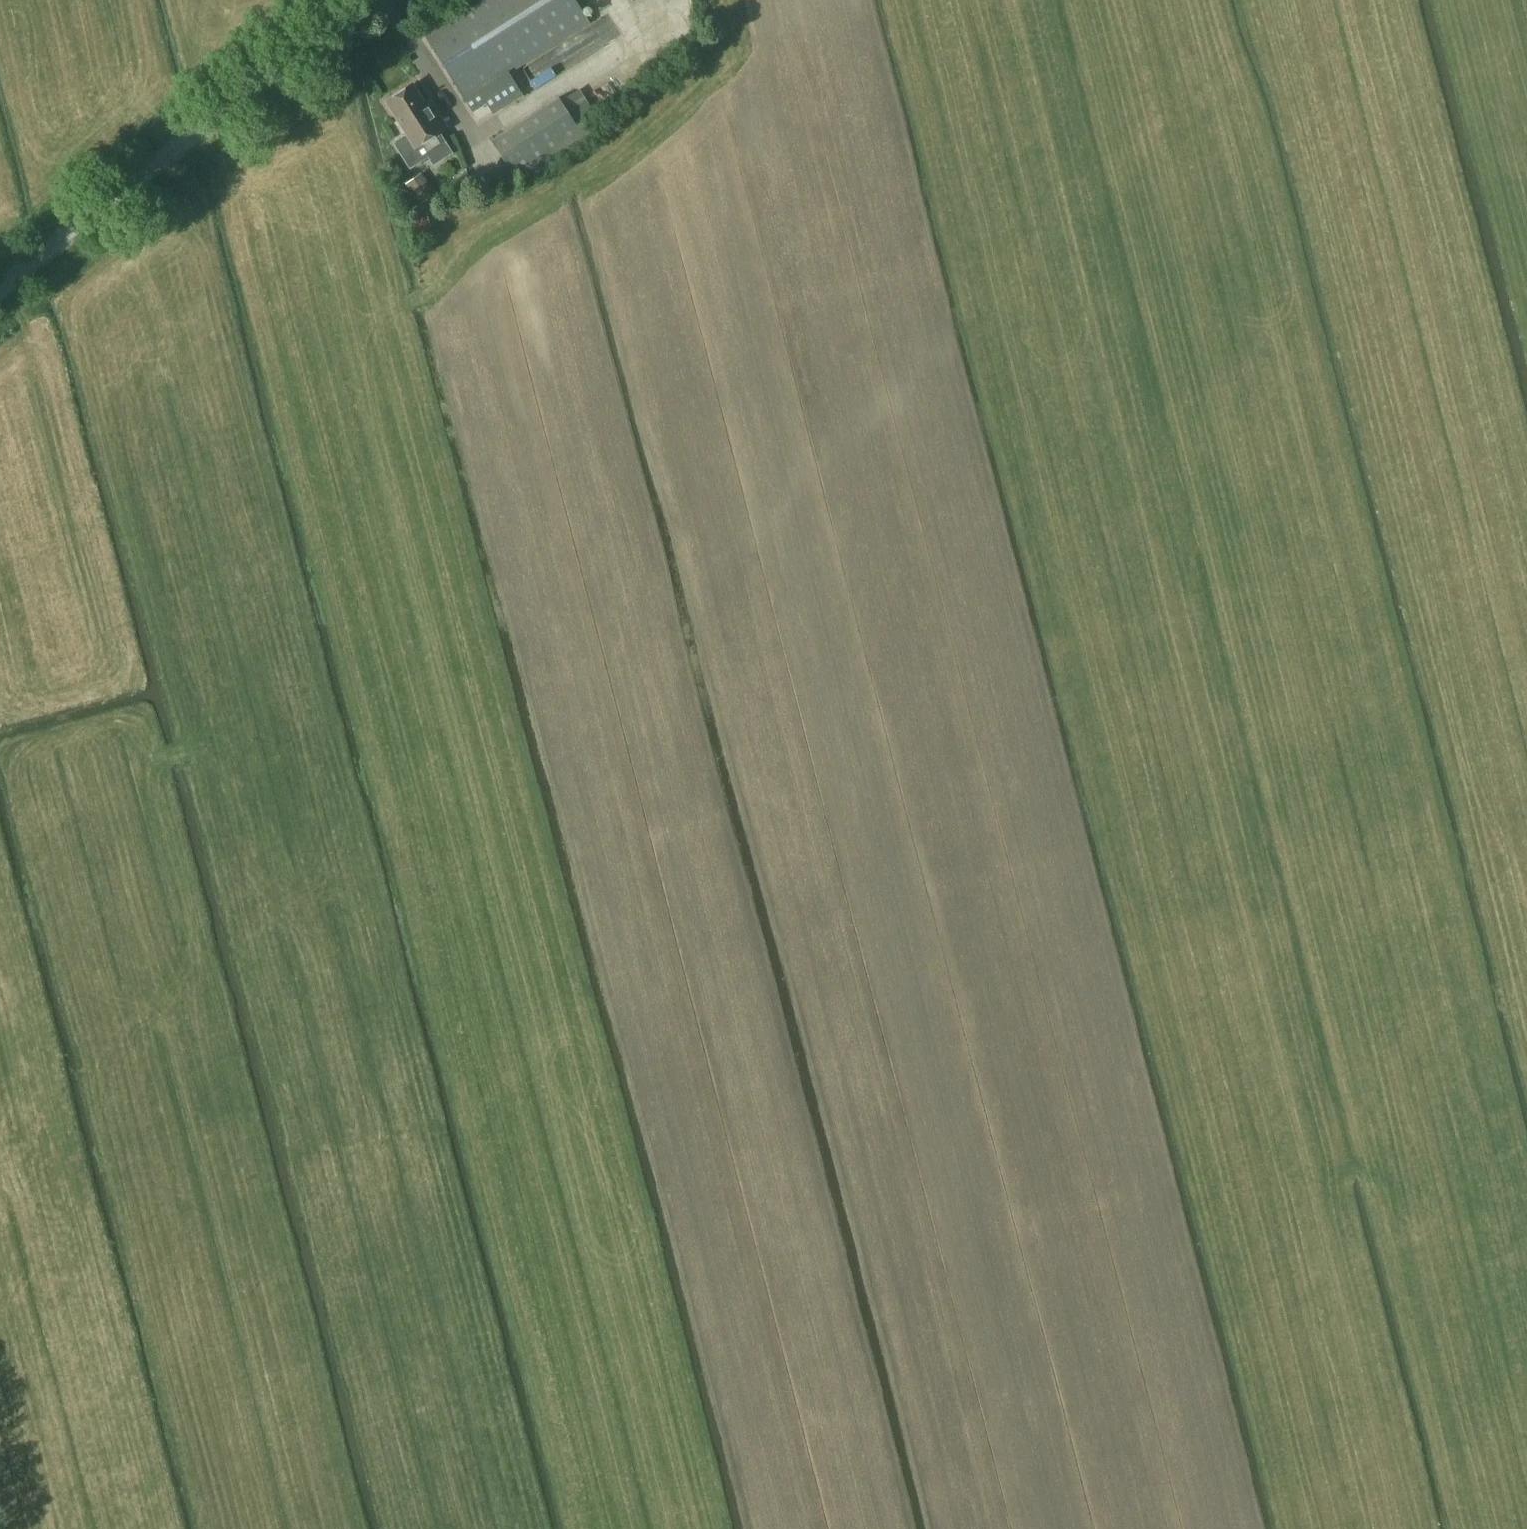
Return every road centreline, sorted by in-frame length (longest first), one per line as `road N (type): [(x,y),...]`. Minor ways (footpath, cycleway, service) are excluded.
road 1 (unclassified): [(0,288),(363,0)]

